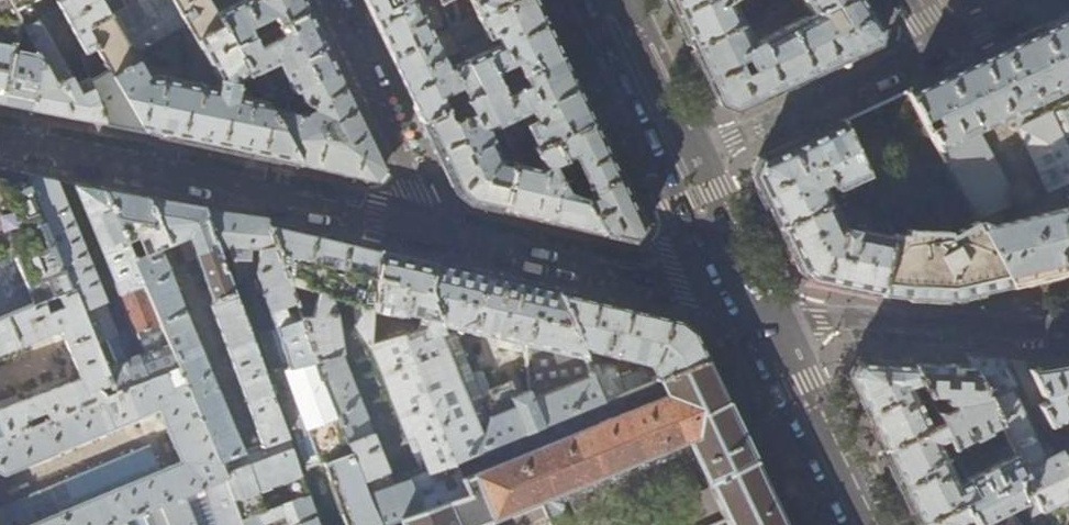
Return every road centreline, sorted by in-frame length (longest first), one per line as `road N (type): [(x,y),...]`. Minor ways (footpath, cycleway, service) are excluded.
road 1 (residential): [(0,136),(427,228)]
road 2 (residential): [(739,301),(821,320),(1068,329)]
road 3 (residential): [(427,228),(739,301)]
road 4 (residential): [(675,168),(939,45)]
road 5 (tertiary): [(853,524),(739,301)]
road 6 (residential): [(329,0),(421,192),(427,228)]
road 7 (tertiary): [(675,168),(595,0)]
road 8 (tertiary): [(739,301),(675,168)]

